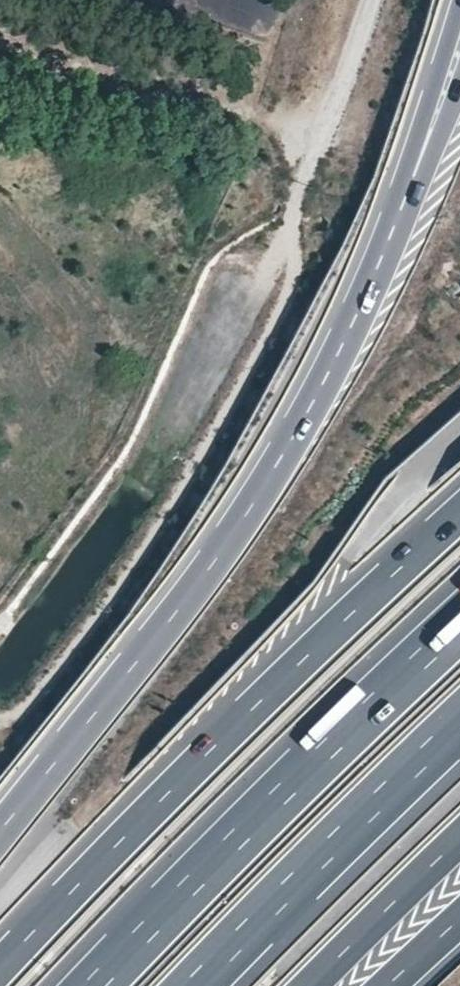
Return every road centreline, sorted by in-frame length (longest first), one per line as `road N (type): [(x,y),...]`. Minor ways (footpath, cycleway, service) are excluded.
road 1 (track): [(0,723),(22,718),(63,668),(157,539),(253,378),(290,291),(296,204),(376,0)]
road 2 (motorway): [(419,161),(327,374),(252,506),(0,831)]
road 3 (motorway): [(459,513),(0,967)]
road 4 (motorway): [(459,625),(94,985)]
road 5 (motorway): [(195,985),(459,722)]
road 6 (track): [(320,140),(0,39)]
road 7 (motorway): [(312,985),(459,840)]
road 8 (motorway): [(459,22),(419,161)]

